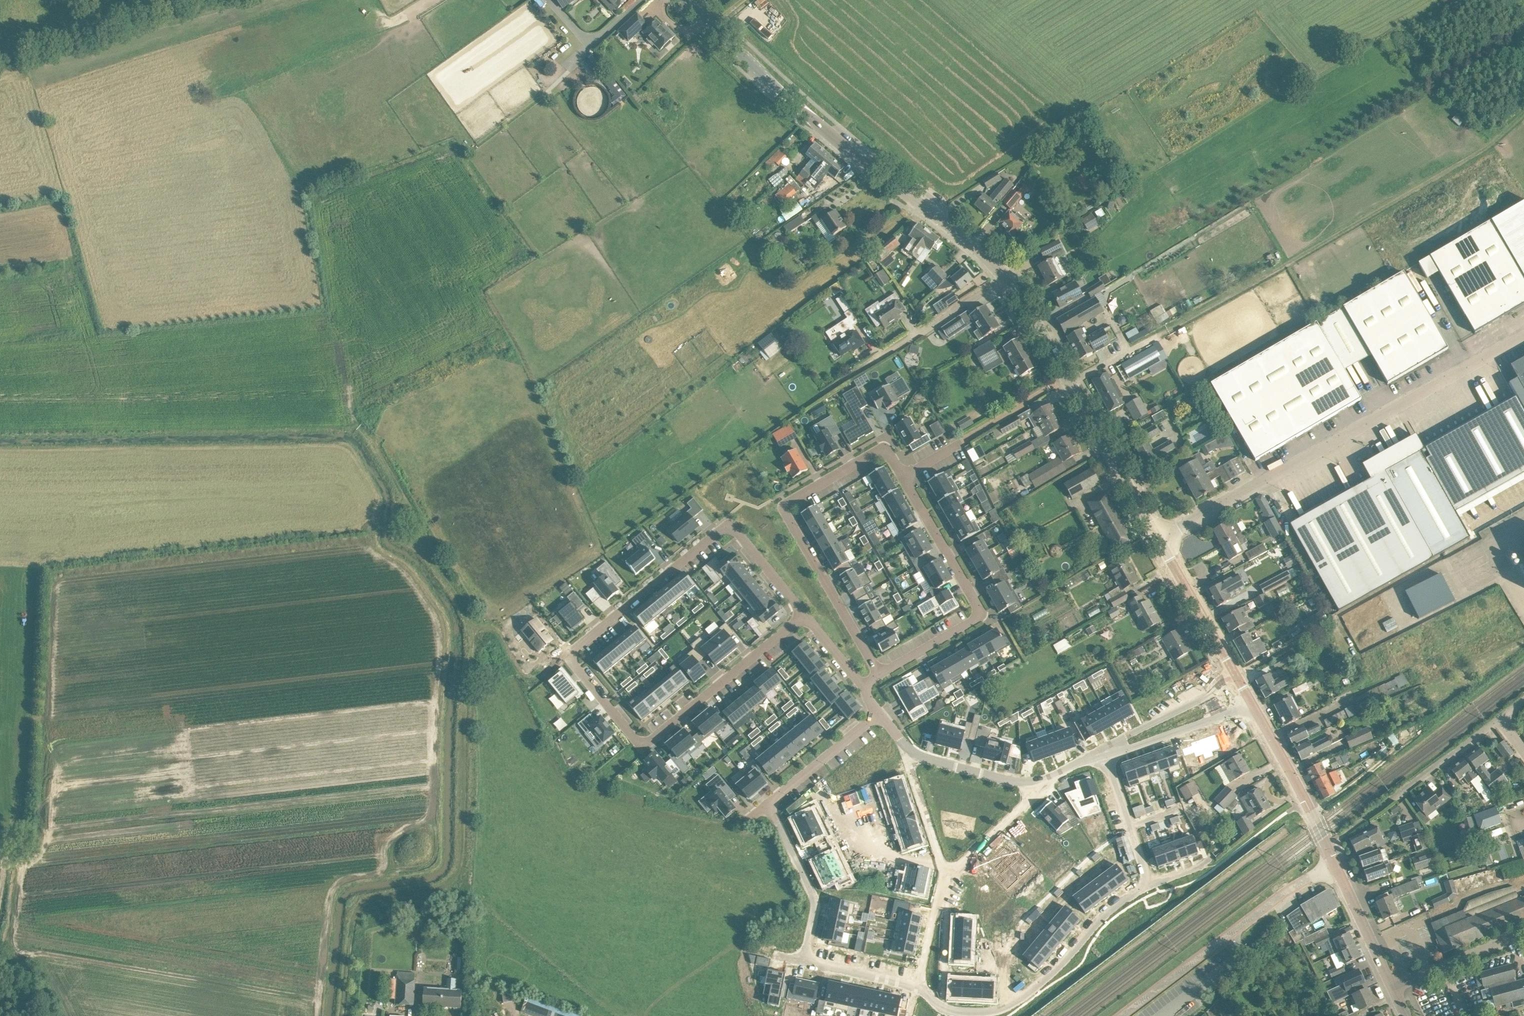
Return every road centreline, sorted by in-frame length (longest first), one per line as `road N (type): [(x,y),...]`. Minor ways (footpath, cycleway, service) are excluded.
road 1 (residential): [(803,616),(736,534),(722,530),(580,644),(573,659),(632,736),(647,741),(793,624)]
road 2 (tertiary): [(1005,275),(792,101),(688,0)]
road 3 (unclassified): [(1523,333),(1158,539)]
road 4 (residential): [(805,961),(913,985),(953,1011),(992,1011),(1036,986),(1108,911),(1149,884)]
road 5 (residential): [(903,477),(892,458),(874,453),(787,506),(879,674)]
road 6 (tertiary): [(1158,539),(1005,275)]
road 7 (residential): [(879,674),(978,614),(903,477)]
road 8 (residential): [(1333,860),(1122,1015)]
road 9 (residential): [(838,383),(1005,275)]
road 10 (tertiary): [(1333,860),(1251,704)]
road 11 (residential): [(768,803),(815,904),(805,961)]
road 12 (residential): [(1368,817),(1500,719)]
road 13 (tertiary): [(1237,680),(1158,539)]
road 14 (residential): [(1103,750),(1129,748),(1251,704)]
road 15 (residential): [(1237,680),(1103,750)]
road 16 (residential): [(768,803),(880,713)]
road 17 (residential): [(1103,750),(1149,884)]
road 18 (unclassified): [(1393,986),(1523,933)]
road 19 (tertiary): [(1393,986),(1333,860)]
road 20 (residential): [(1040,780),(1012,782),(914,752)]
road 21 (residential): [(1040,780),(950,870)]
road 22 (residential): [(914,752),(909,766),(946,870)]

